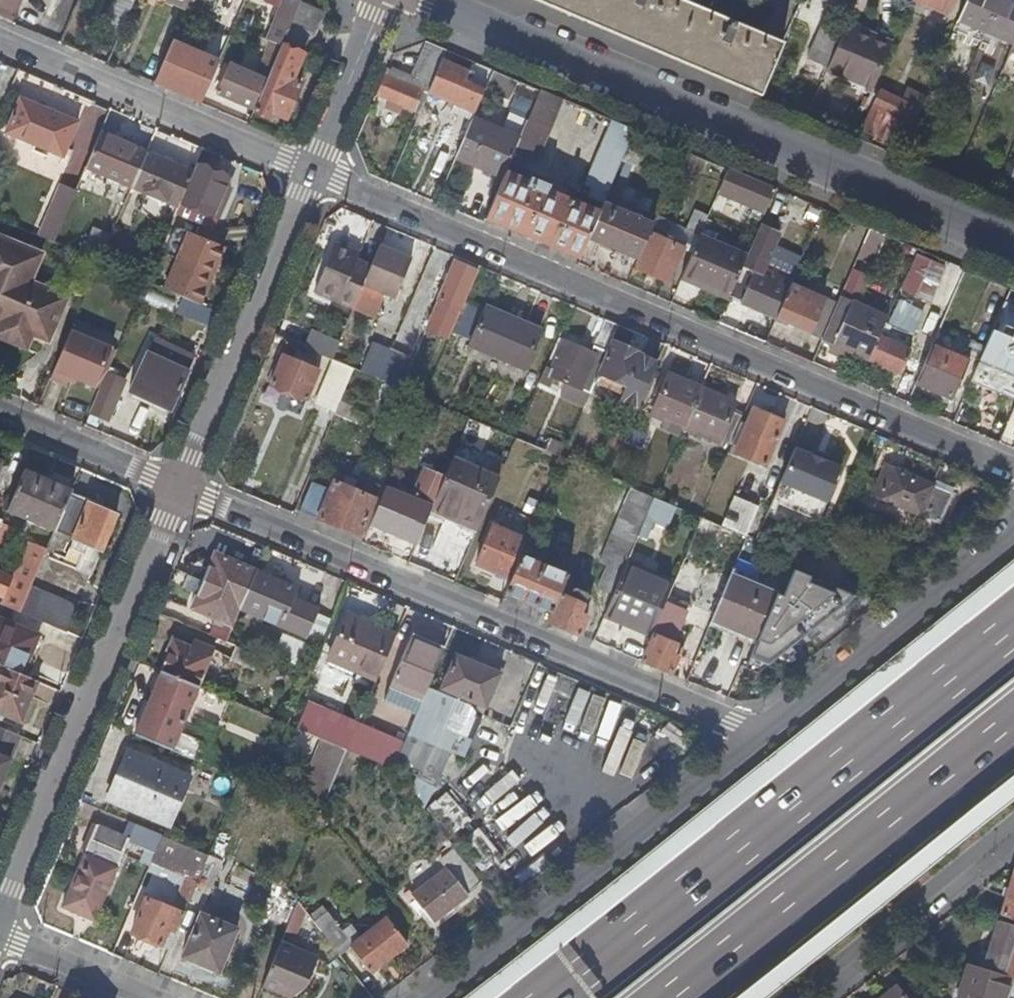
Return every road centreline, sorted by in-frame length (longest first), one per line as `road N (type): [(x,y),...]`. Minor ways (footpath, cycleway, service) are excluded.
road 1 (residential): [(310,171),(1013,472)]
road 2 (residential): [(179,486),(760,734)]
road 3 (residential): [(441,0),(1013,246)]
road 4 (motorway): [(1013,630),(554,997)]
road 5 (residential): [(0,915),(179,486)]
road 6 (motorway): [(672,997),(1013,726)]
road 7 (residential): [(434,997),(760,734)]
road 8 (residential): [(179,486),(310,171)]
road 9 (residential): [(0,39),(310,171)]
road 10 (residential): [(760,734),(1013,530)]
road 11 (residential): [(1013,825),(793,997)]
road 12 (residential): [(0,409),(179,486)]
road 13 (residential): [(310,171),(381,0)]
road 14 (residential): [(0,934),(152,997)]

